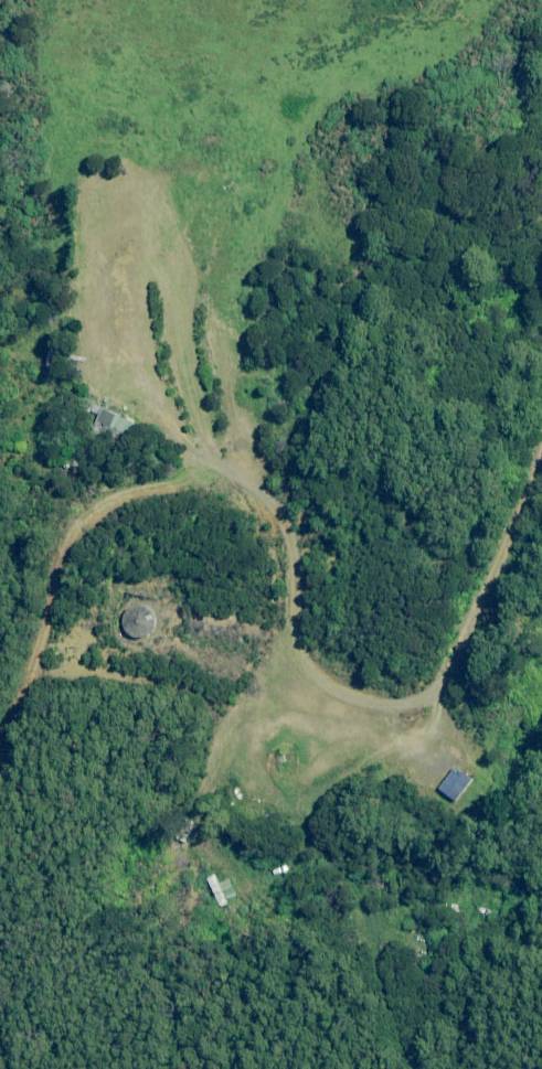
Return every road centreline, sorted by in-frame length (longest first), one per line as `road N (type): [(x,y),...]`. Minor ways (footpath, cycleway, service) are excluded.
road 1 (track): [(541,408),(429,658),(370,692),(313,663),(251,470),(162,491),(54,551),(0,687)]

